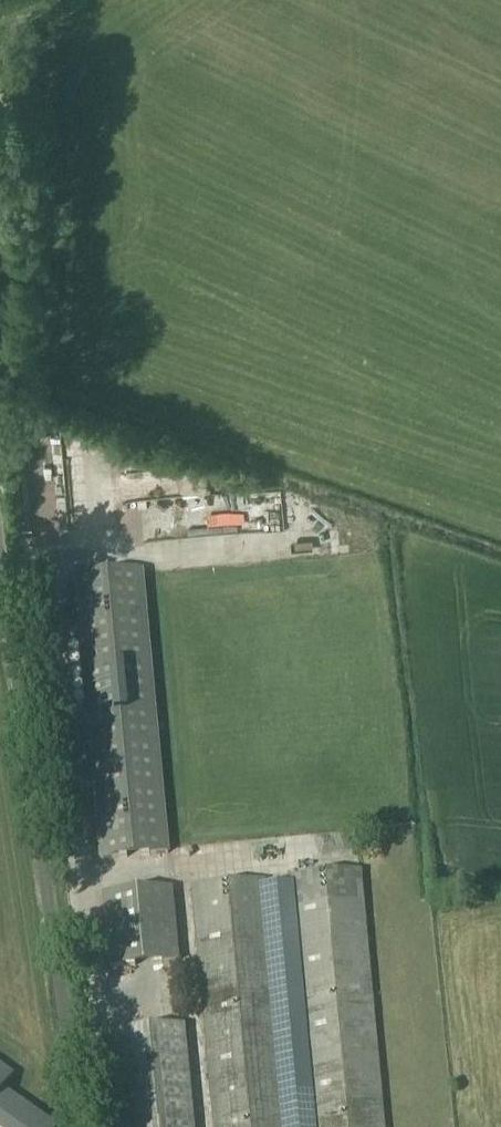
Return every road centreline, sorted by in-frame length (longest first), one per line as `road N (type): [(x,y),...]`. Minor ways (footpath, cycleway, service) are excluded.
road 1 (unclassified): [(74,1126),(0,626)]

